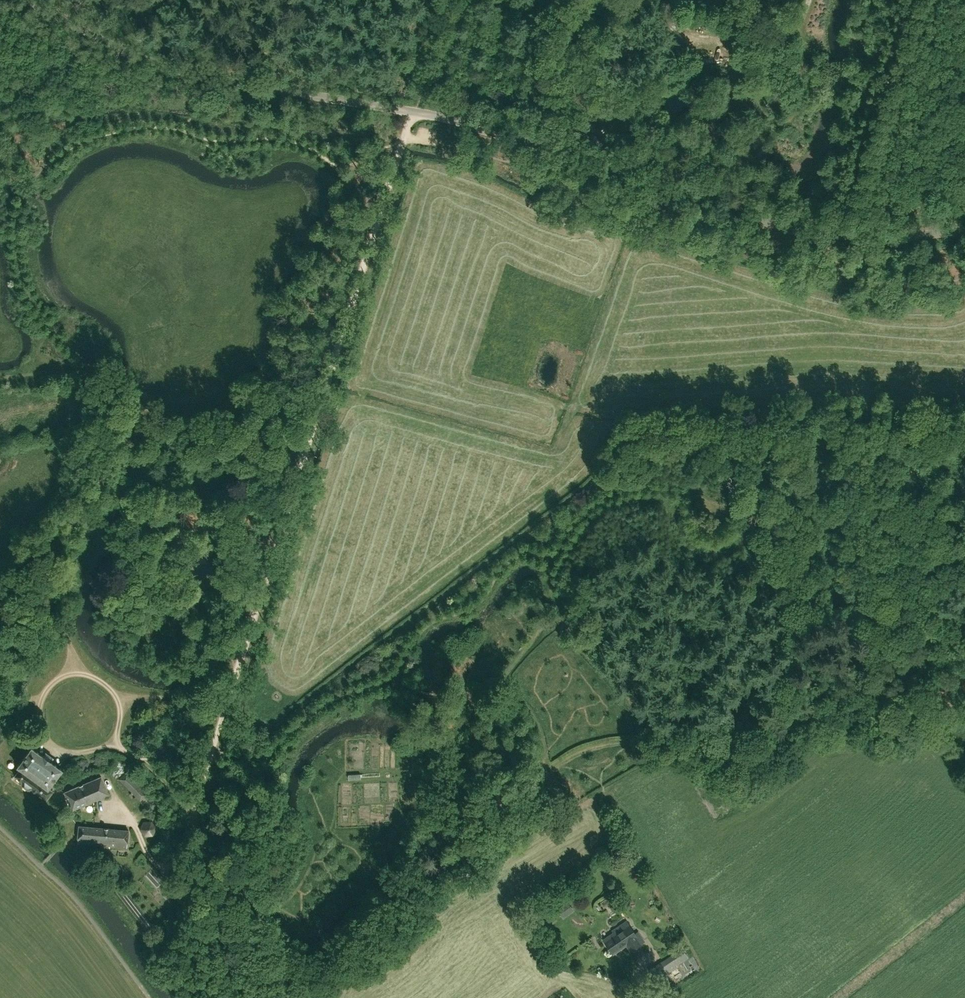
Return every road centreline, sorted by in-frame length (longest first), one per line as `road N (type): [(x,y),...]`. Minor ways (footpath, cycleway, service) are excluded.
road 1 (tertiary): [(837,240),(437,116),(162,66),(27,0)]
road 2 (track): [(311,433),(413,111)]
road 3 (track): [(213,752),(311,433)]
road 4 (unclassified): [(837,240),(911,0)]
road 5 (track): [(228,997),(195,812),(213,752)]
road 6 (tertiary): [(964,231),(837,240)]

